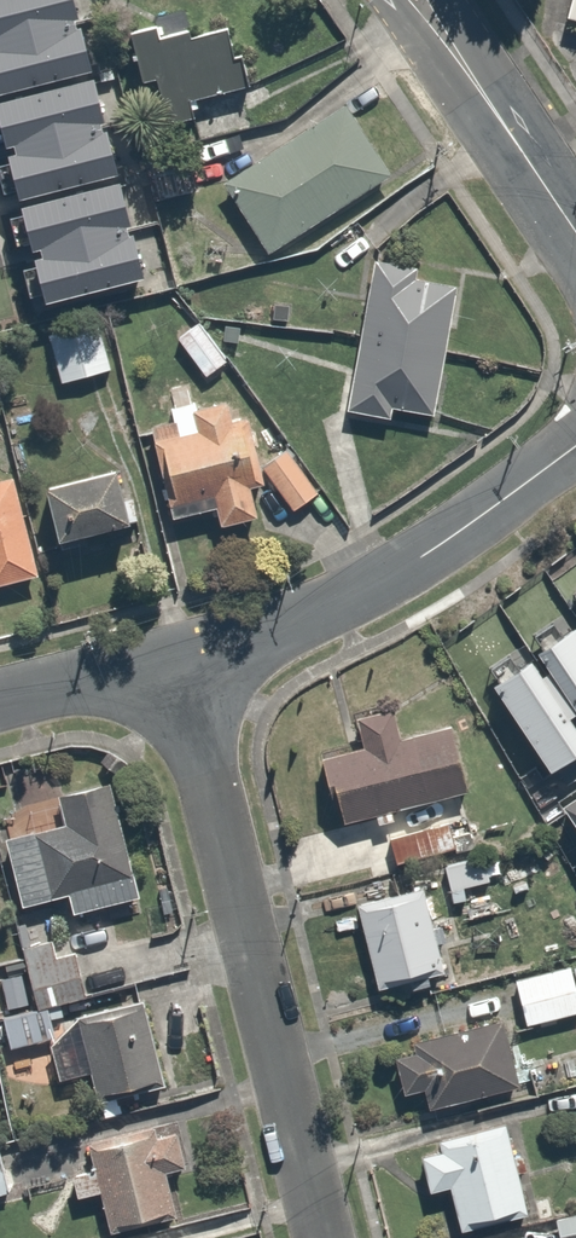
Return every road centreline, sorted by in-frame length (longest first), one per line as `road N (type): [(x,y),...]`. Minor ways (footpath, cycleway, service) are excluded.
road 1 (residential): [(177,661),(323,1237)]
road 2 (residential): [(177,661),(341,604),(575,446)]
road 3 (residential): [(0,704),(177,661)]
road 4 (tertiary): [(481,92),(575,234)]
road 5 (tertiary): [(387,0),(481,92)]

